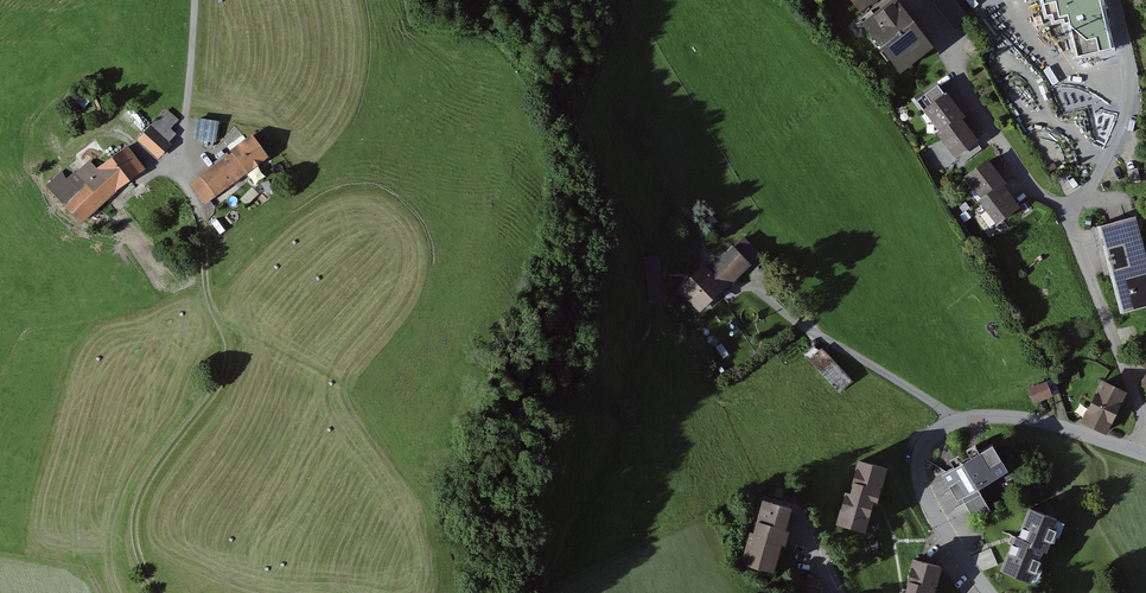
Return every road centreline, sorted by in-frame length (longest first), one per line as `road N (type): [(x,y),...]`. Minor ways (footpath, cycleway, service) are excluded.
road 1 (residential): [(1128,449),(1143,416),(1068,209),(1033,190),(907,0)]
road 2 (residential): [(1128,449),(1004,416),(957,419),(927,439),(920,487),(989,592)]
road 3 (track): [(157,592),(137,547),(139,497),(221,380),(218,327)]
road 4 (track): [(218,327),(206,293),(203,230),(176,177)]

